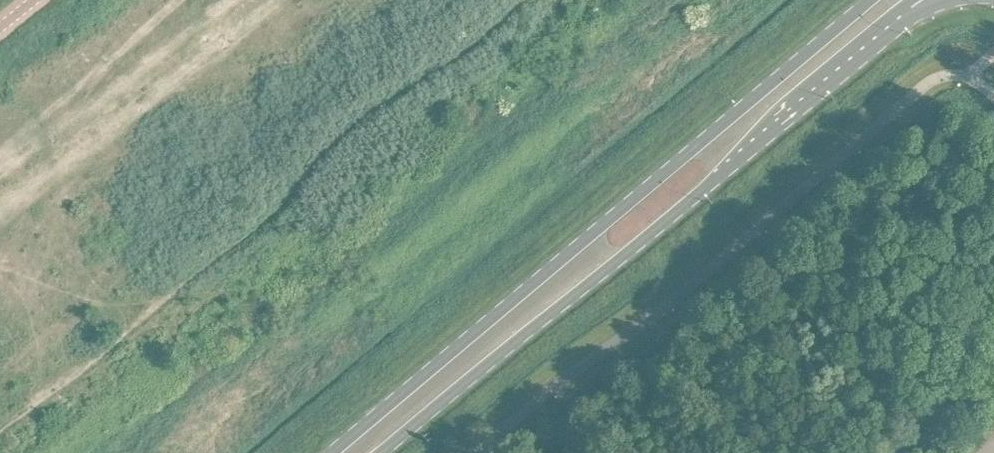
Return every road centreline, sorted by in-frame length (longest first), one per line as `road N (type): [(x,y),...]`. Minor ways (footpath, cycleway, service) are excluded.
road 1 (secondary): [(365,452),(721,172),(921,0)]
road 2 (secondary): [(859,0),(319,452)]

